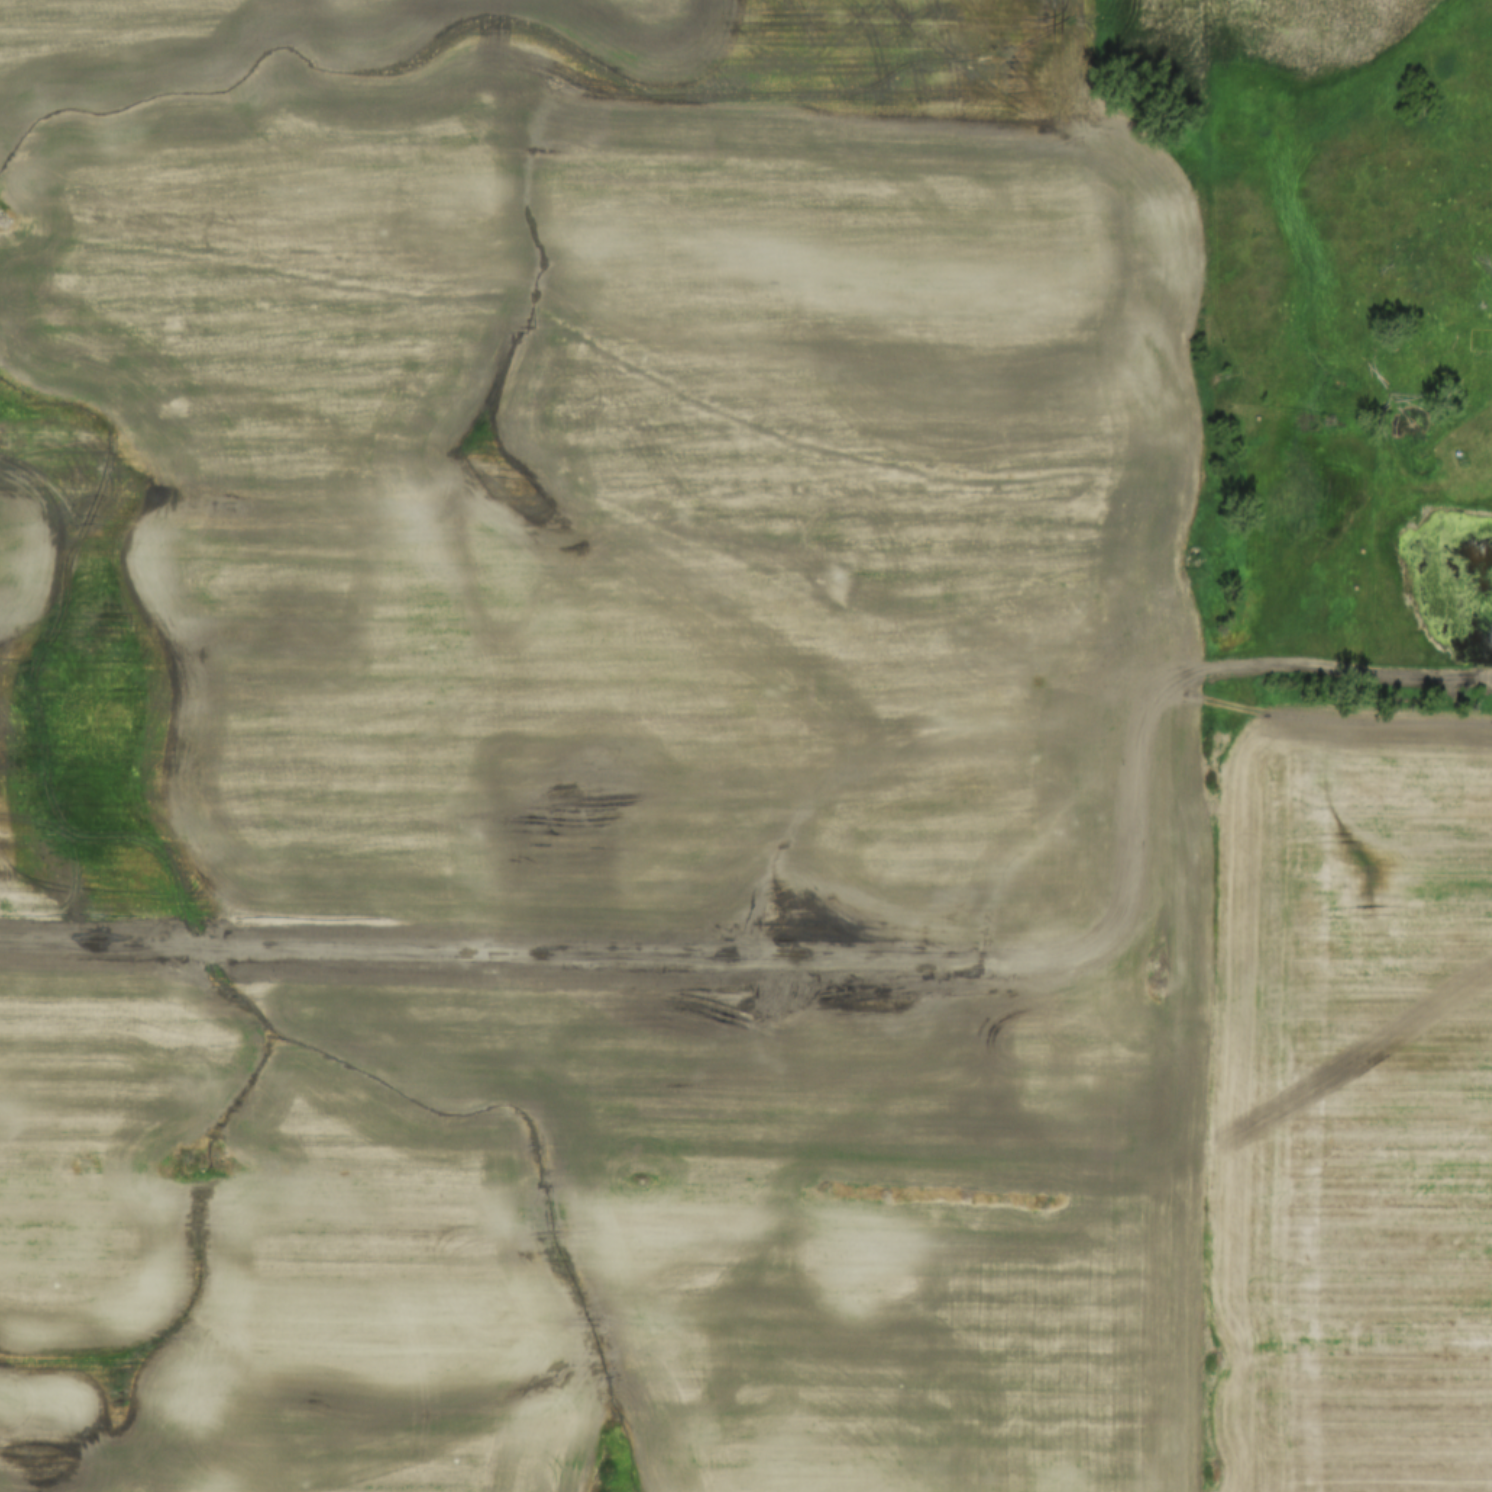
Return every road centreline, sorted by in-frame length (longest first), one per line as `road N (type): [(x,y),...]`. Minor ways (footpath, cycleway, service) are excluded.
road 1 (track): [(1256,669),(1491,676)]

